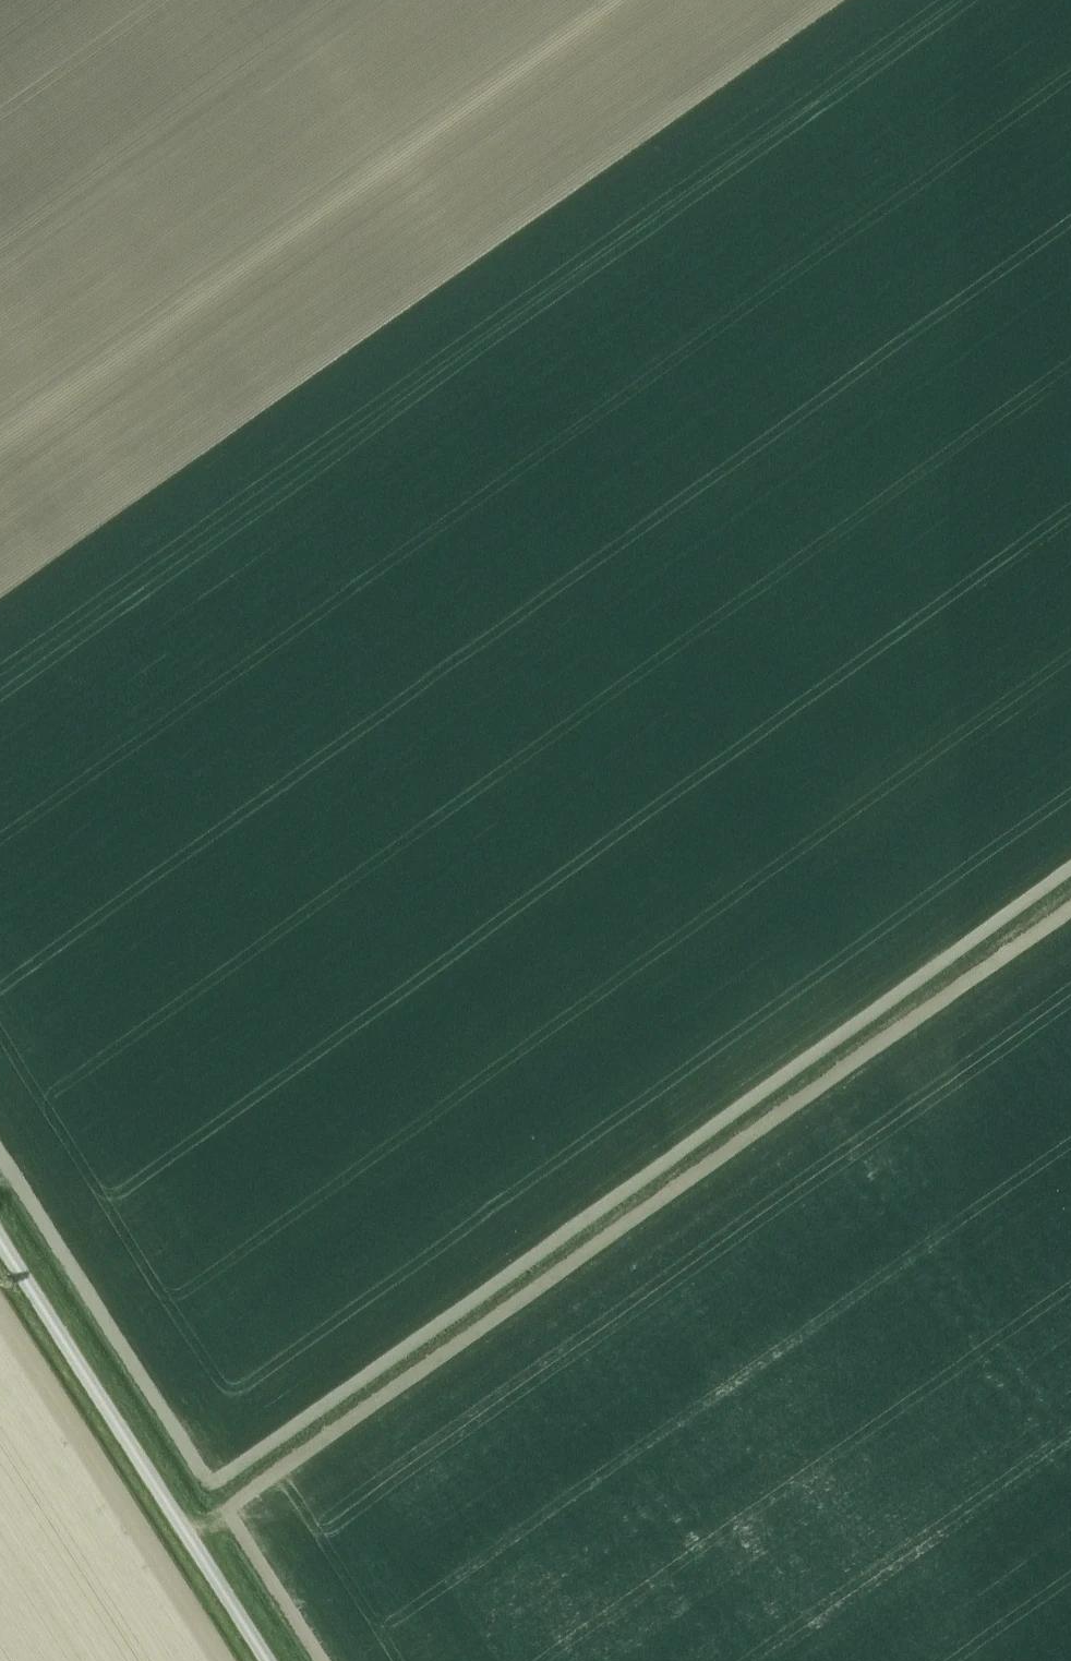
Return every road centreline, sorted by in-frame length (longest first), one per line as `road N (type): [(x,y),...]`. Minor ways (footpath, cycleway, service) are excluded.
road 1 (unclassified): [(0,1236),(270,1660)]

